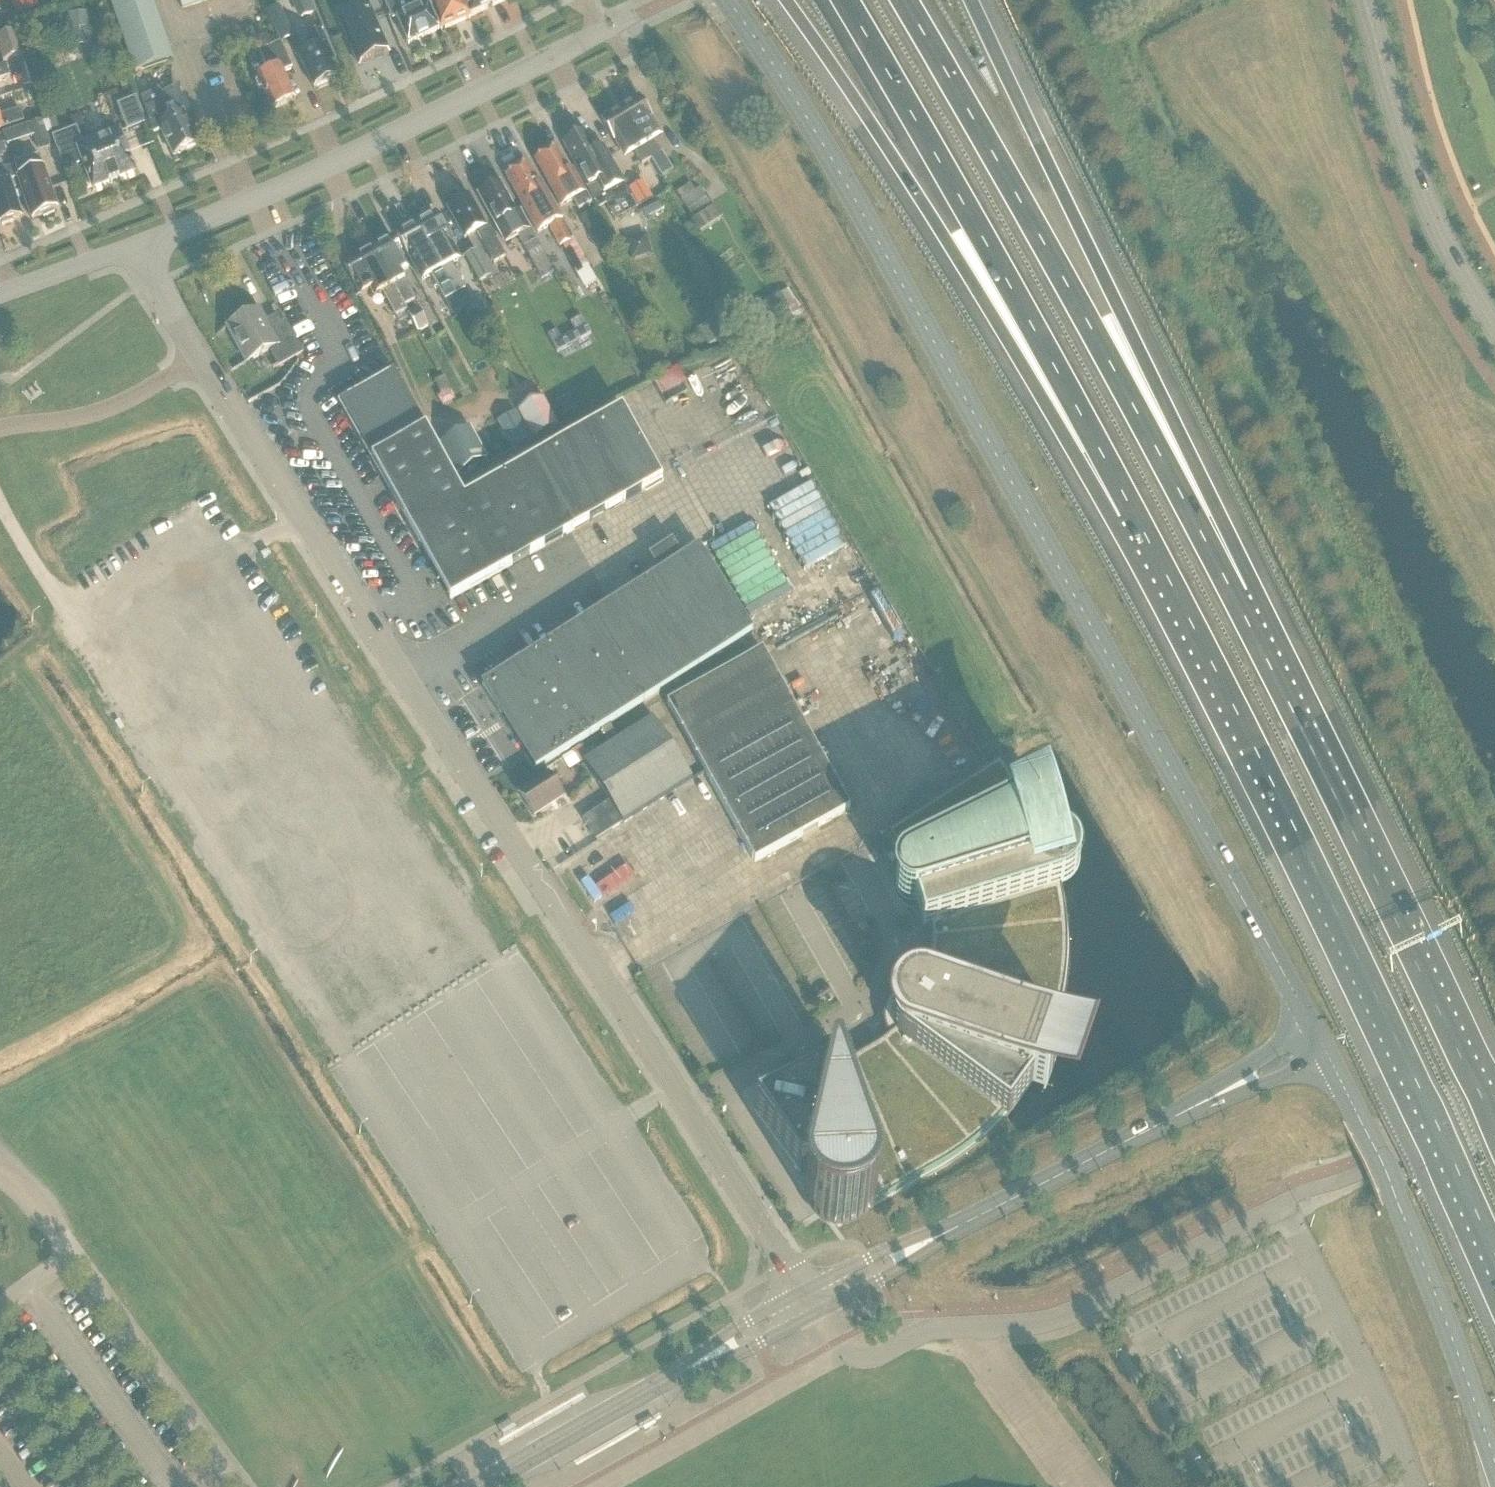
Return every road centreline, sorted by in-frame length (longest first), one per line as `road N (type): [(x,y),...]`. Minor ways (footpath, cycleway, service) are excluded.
road 1 (secondary): [(1322,1042),(867,223),(726,0)]
road 2 (unclassified): [(802,1291),(198,355)]
road 3 (motorway): [(1131,508),(1288,811),(1494,1259)]
road 4 (motorway): [(1227,583),(990,140),(906,0)]
road 5 (motorway): [(1227,583),(1132,334),(974,0)]
road 6 (motorway): [(786,0),(1018,356),(1131,508)]
road 7 (motorway): [(1494,1127),(1227,583)]
road 8 (motorway): [(845,0),(1131,508)]
road 9 (unclassified): [(638,14),(264,194),(135,246)]
road 10 (secondary): [(939,1236),(1322,1042)]
road 11 (secondary): [(1494,1459),(1431,1282),(1359,1119)]
road 12 (tertiary): [(1365,0),(1419,182),(1494,327)]
road 13 (unclassified): [(233,1470),(75,1257),(26,1293)]
road 14 (unclassified): [(1416,1486),(1389,1414),(1284,1205)]
road 15 (unclassified): [(169,1486),(26,1293)]
road 16 (secondary): [(478,1486),(685,1369)]
road 17 (residential): [(0,428),(94,414),(198,355)]
road 18 (secondary): [(939,1236),(885,1250),(802,1291)]
road 19 (secondary): [(815,1314),(896,1271),(939,1236)]
road 20 (secondary): [(685,1369),(742,1352),(815,1314)]
road 21 (secondary): [(802,1291),(738,1327),(685,1369)]
road 22 (unclassified): [(9,291),(135,246)]
road 23 (unclassified): [(198,355),(135,246)]

